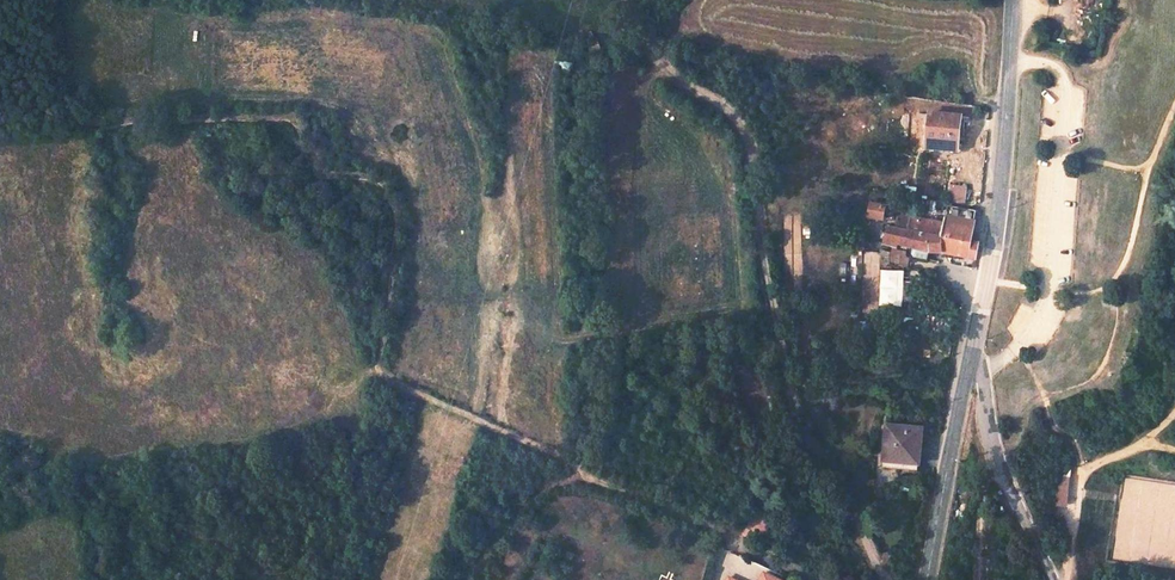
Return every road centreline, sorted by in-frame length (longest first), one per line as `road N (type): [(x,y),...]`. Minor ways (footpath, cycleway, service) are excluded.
road 1 (track): [(730,543),(378,374),(395,215),(379,183),(317,177),(292,123),(0,131)]
road 2 (track): [(625,0),(652,55),(729,113),(749,147),(800,425),(844,485),(871,554)]
road 3 (secondary): [(1013,0),(1000,179),(966,367)]
road 4 (residential): [(966,367),(982,373),(999,467),(1054,579)]
road 5 (secondary): [(966,367),(927,579)]
road 6 (track): [(583,474),(528,500),(465,579)]

